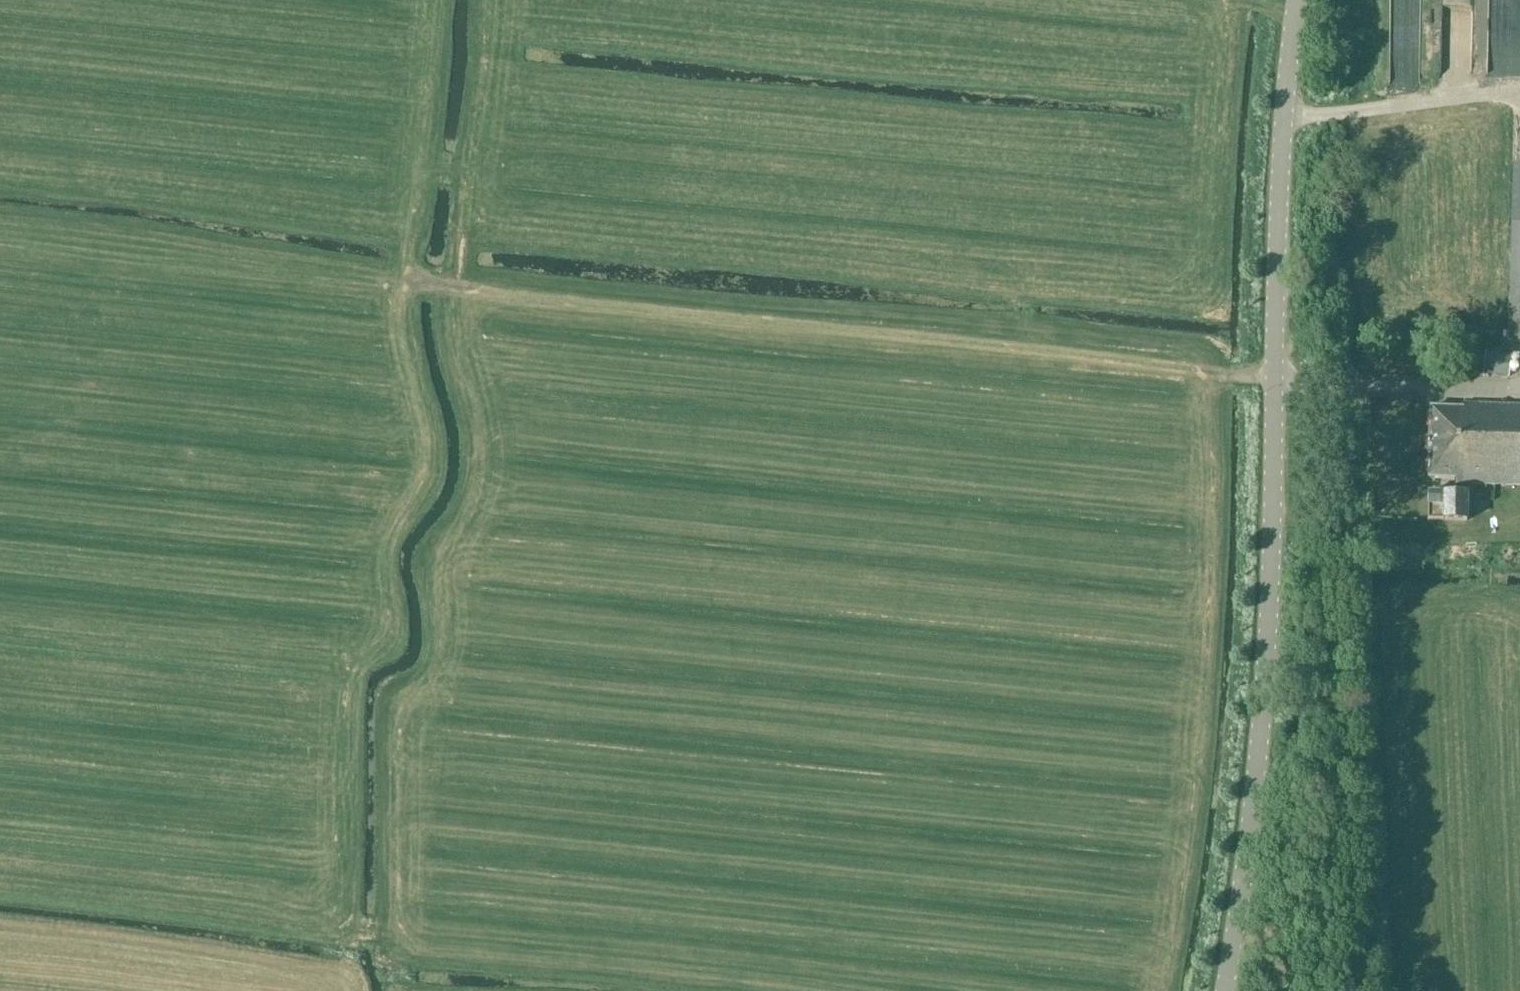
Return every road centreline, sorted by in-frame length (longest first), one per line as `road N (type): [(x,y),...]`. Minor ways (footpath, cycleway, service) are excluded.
road 1 (tertiary): [(1227,990),(1262,736),(1282,118),(1298,0)]

